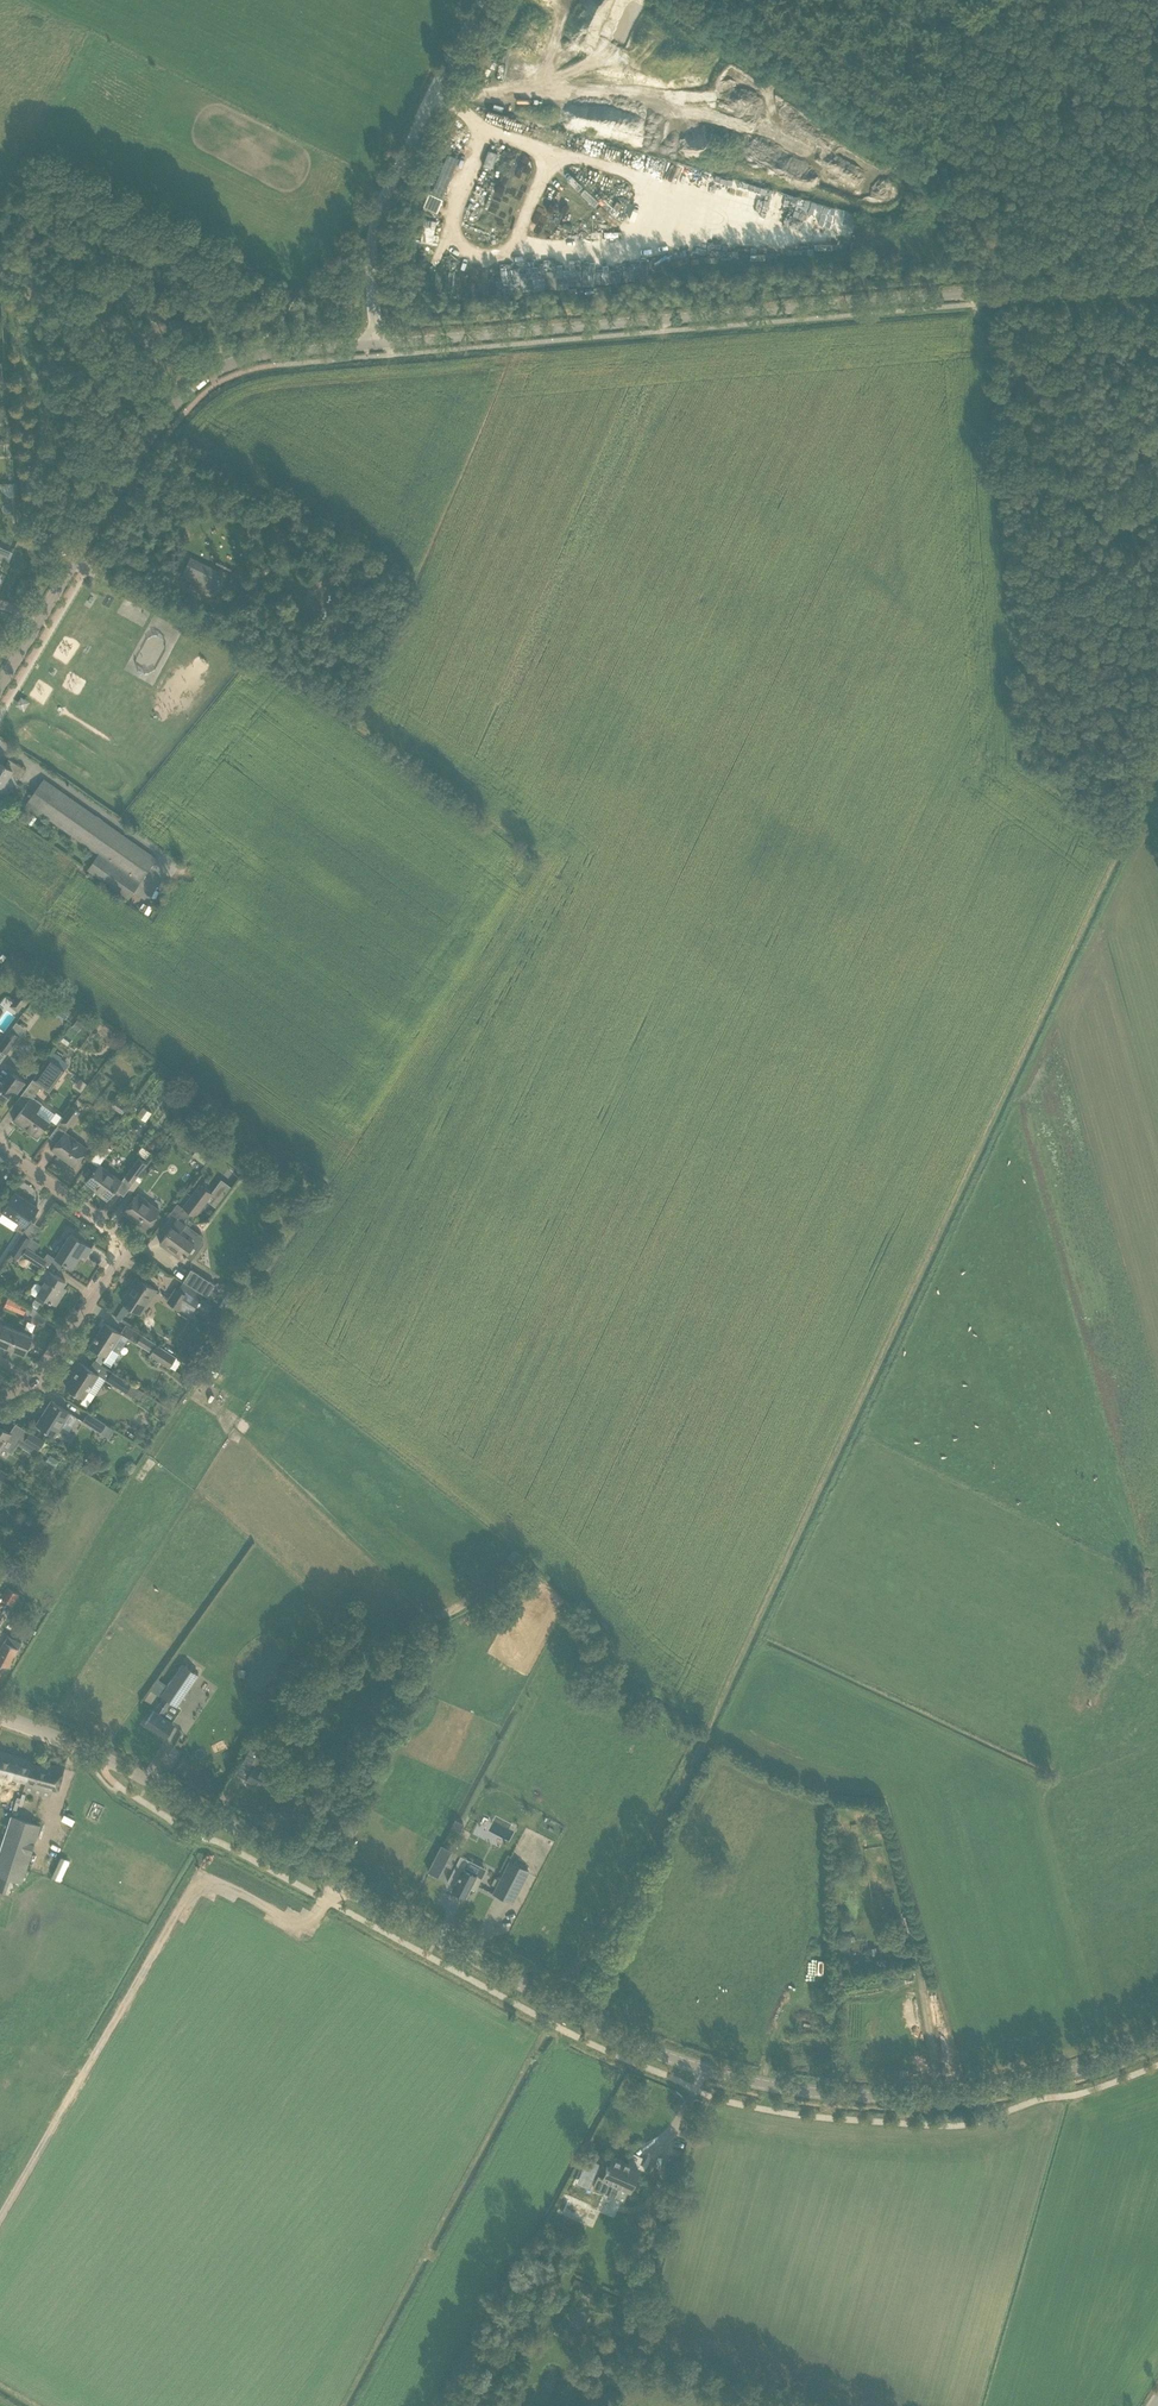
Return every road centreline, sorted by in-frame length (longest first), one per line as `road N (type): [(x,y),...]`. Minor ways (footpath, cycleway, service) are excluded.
road 1 (tertiary): [(1157,2039),(1059,2078),(938,2097),(851,2097),(733,2080),(676,2063),(555,2003),(105,1760),(0,1718)]
road 2 (unclassified): [(377,346),(1157,279)]
road 3 (unclassified): [(0,681),(139,453),(208,374)]
road 4 (unclassified): [(377,346),(371,249),(390,180),(481,0)]
road 5 (residential): [(30,1384),(105,1276),(116,1242),(0,1149)]
road 6 (track): [(37,283),(43,499),(76,559)]
road 7 (unclassified): [(208,374),(0,264)]
road 8 (track): [(240,360),(390,180)]
road 9 (unclassified): [(208,374),(263,355),(377,346)]

